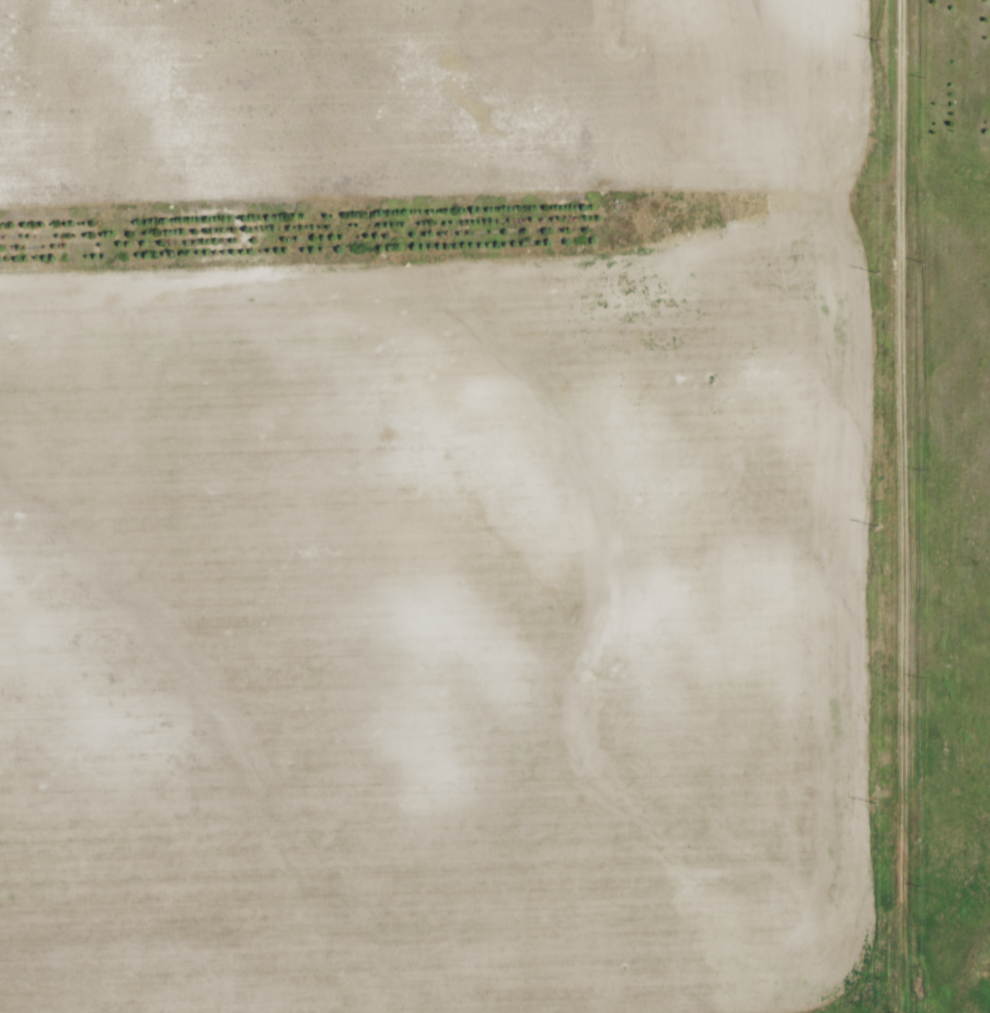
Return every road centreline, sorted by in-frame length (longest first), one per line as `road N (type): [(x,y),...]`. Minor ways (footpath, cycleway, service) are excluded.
road 1 (residential): [(905,0),(902,1012)]

